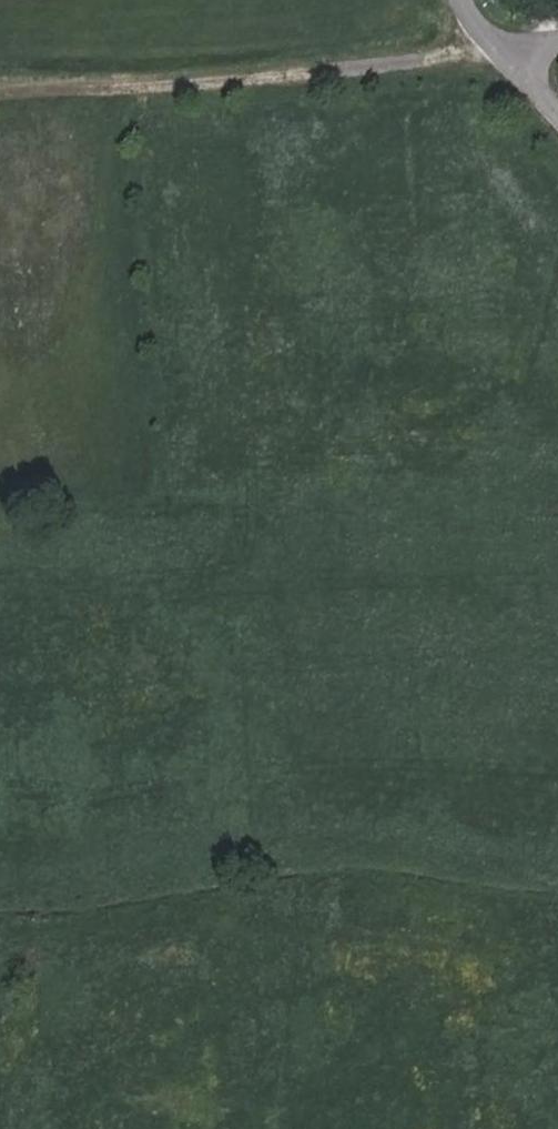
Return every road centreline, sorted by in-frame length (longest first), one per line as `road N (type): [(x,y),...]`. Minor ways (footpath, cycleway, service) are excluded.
road 1 (track): [(0,100),(440,60),(497,46)]
road 2 (residential): [(473,0),(497,46),(557,108)]

